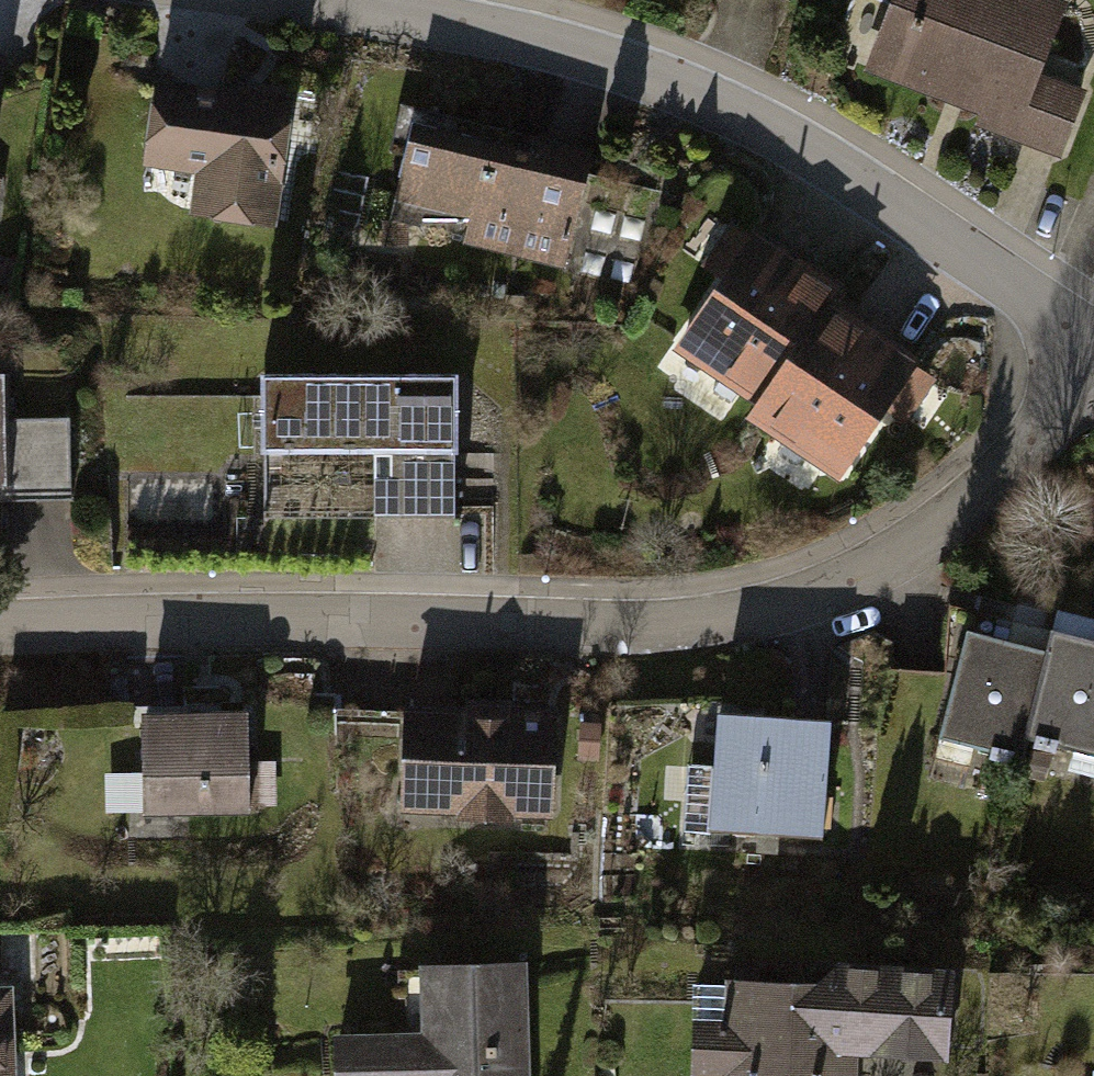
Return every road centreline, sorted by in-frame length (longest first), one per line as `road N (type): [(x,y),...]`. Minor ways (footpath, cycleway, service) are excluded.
road 1 (residential): [(1093,364),(1042,431),(911,538),(775,605),(713,622),(0,629)]
road 2 (residential): [(1093,354),(897,211),(737,114),(642,72),(547,45),(307,0)]

